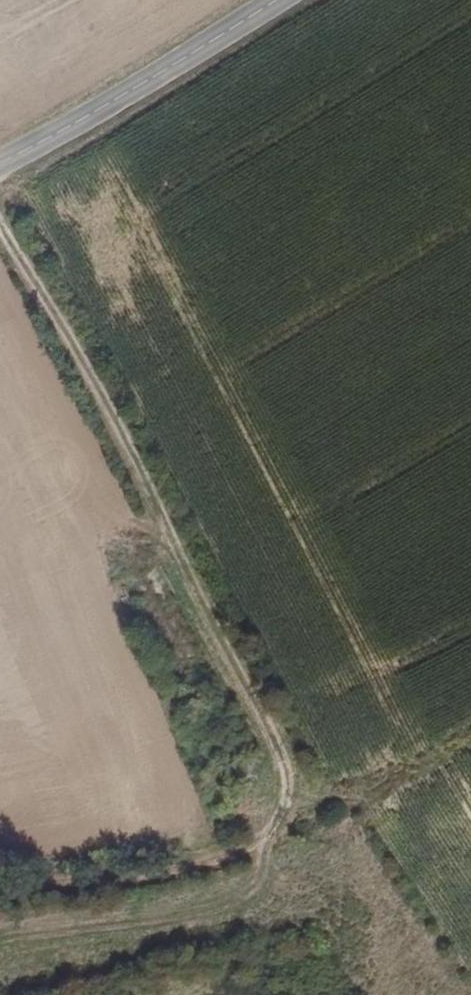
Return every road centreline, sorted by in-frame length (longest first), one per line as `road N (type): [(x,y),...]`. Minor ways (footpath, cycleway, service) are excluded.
road 1 (track): [(0,225),(215,618),(295,798)]
road 2 (track): [(470,734),(377,781),(308,791),(253,842),(0,881)]
road 3 (tertiary): [(0,163),(279,0)]
road 4 (track): [(265,833),(263,872),(247,896),(0,943)]

